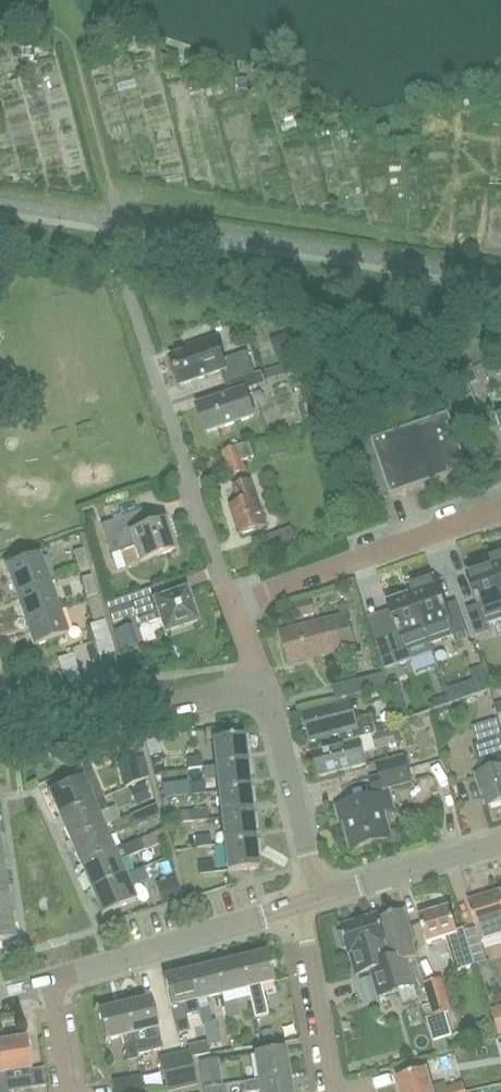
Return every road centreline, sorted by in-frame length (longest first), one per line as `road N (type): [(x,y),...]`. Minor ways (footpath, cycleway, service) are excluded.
road 1 (residential): [(232,602),(500,503)]
road 2 (residential): [(0,710),(40,721),(100,717),(264,687)]
road 3 (residential): [(232,602),(148,349)]
road 4 (residential): [(50,978),(302,902)]
road 5 (residential): [(322,895),(264,687)]
road 6 (residential): [(302,902),(334,1091)]
road 7 (residential): [(322,895),(500,841)]

